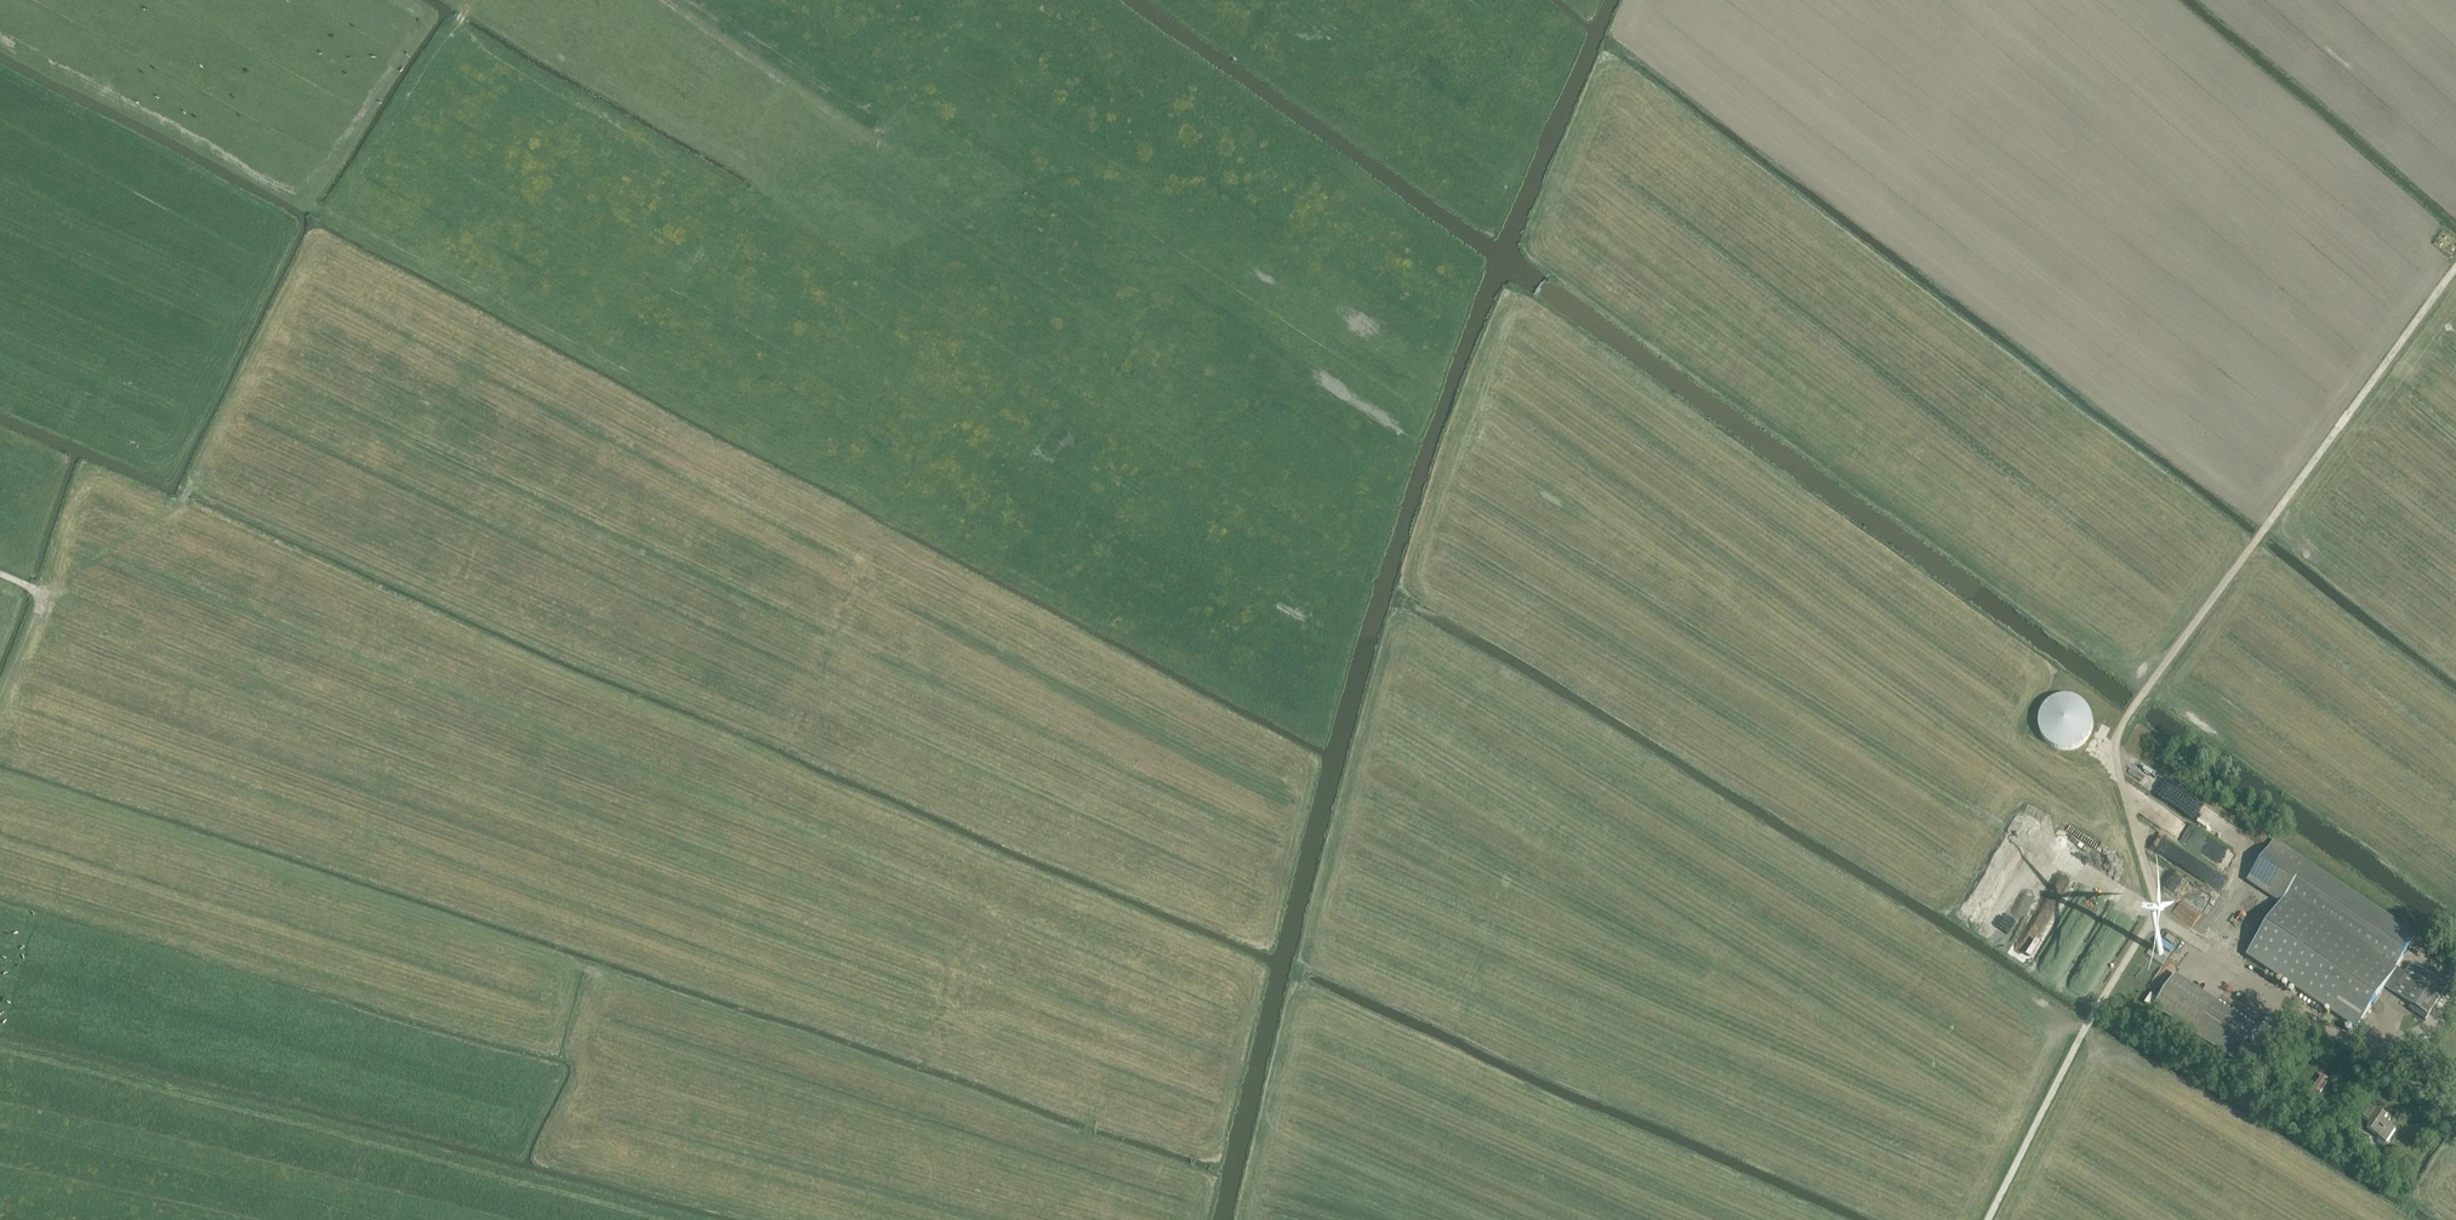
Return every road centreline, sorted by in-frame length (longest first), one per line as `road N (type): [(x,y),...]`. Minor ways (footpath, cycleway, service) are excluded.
road 1 (track): [(2455,267),(2144,687),(2116,745),(2158,914),(2299,1007)]
road 2 (track): [(1990,1219),(2104,994),(2158,914)]

